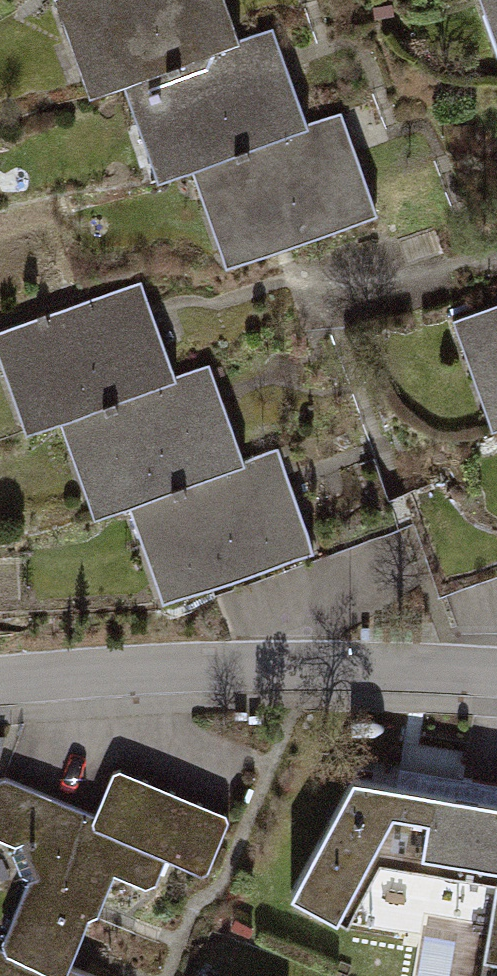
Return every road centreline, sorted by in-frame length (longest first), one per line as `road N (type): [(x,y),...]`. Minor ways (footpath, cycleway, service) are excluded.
road 1 (residential): [(496,673),(209,666),(0,685)]

